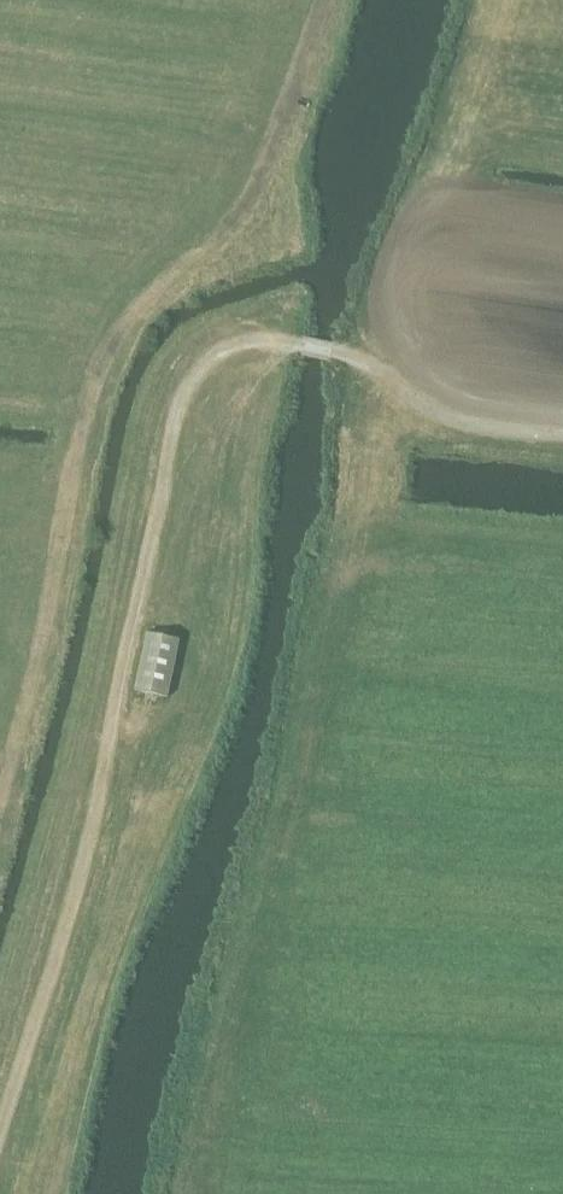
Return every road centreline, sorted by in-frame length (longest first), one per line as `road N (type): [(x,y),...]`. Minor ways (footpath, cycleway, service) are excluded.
road 1 (track): [(562,433),(476,423),(425,405),(360,357),(263,342),(228,350),(193,375),(176,410),(84,852),(0,1133)]
road 2 (track): [(364,592),(213,1193)]
road 3 (track): [(364,592),(362,540),(390,375)]

